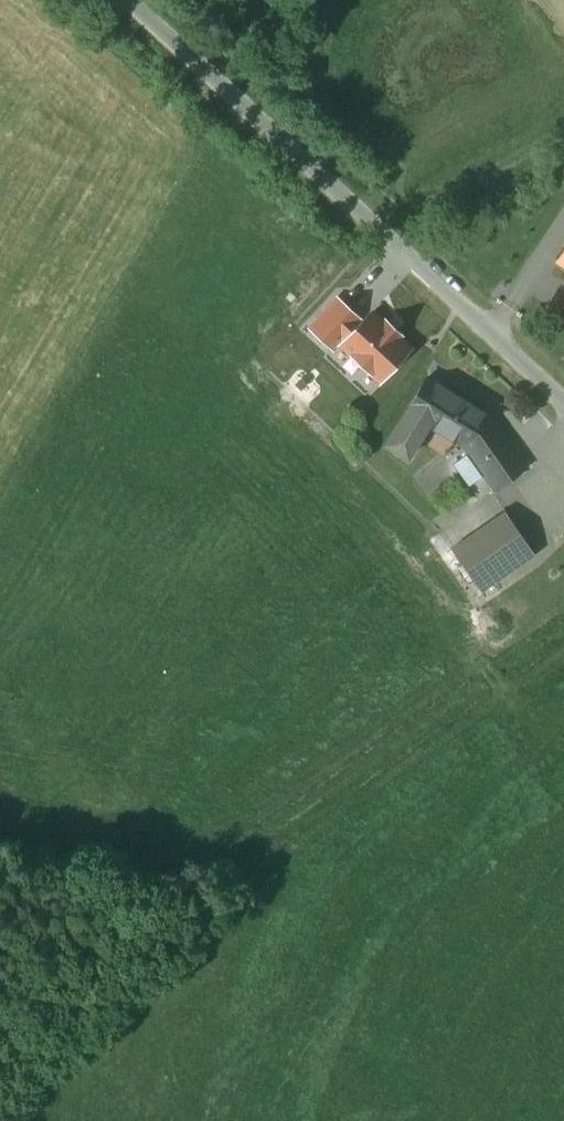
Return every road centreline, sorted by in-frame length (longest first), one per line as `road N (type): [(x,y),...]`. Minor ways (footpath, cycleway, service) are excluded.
road 1 (unclassified): [(130,0),(563,399)]

